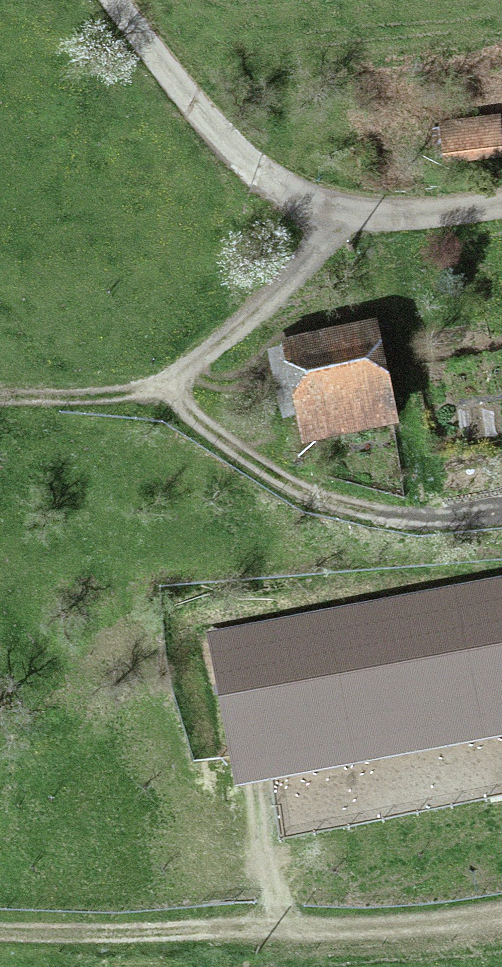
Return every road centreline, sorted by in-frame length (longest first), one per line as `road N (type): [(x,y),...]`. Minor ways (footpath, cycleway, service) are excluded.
road 1 (track): [(0,928),(501,921)]
road 2 (track): [(501,218),(440,231),(350,231),(273,183),(179,106),(102,0)]
road 3 (track): [(326,216),(278,299),(196,365),(106,392),(0,395)]
road 4 (track): [(175,371),(199,425),(303,489),(441,524),(501,518)]

